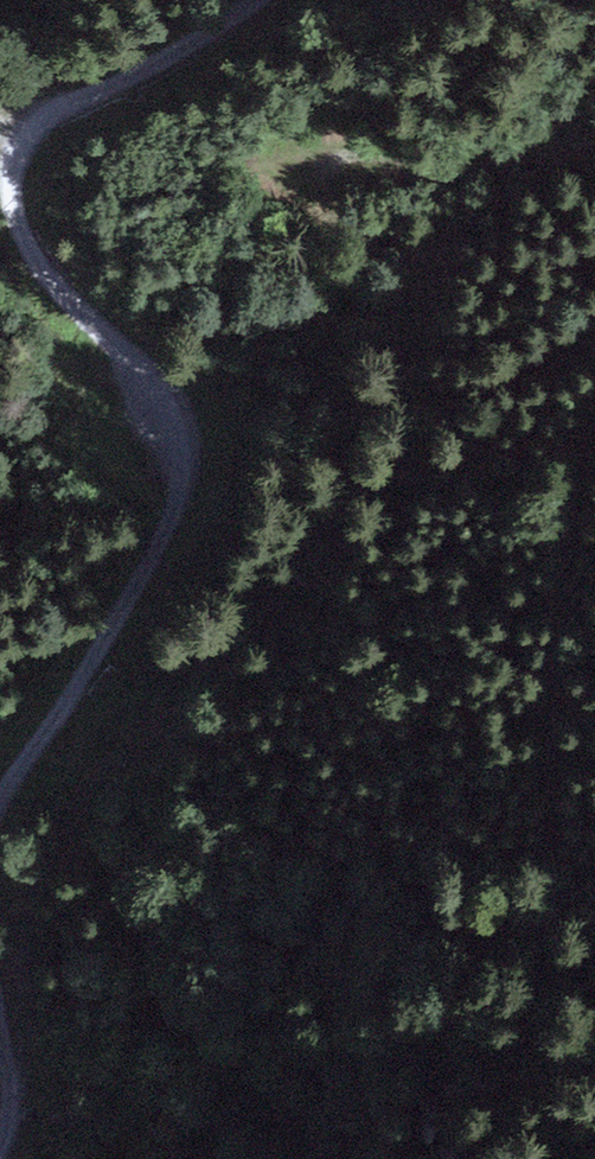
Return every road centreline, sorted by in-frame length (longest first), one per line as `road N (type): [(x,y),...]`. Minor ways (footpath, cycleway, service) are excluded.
road 1 (track): [(18,1080),(294,604),(451,280),(324,250),(338,167),(594,153)]
road 2 (track): [(252,0),(35,122),(17,162),(22,226),(55,285),(153,378),(182,421),(186,473),(155,557),(93,673),(14,778),(0,813)]
road 3 (track): [(594,383),(539,1040),(481,1158)]
road 4 (track): [(0,1010),(18,1080),(0,1145)]

